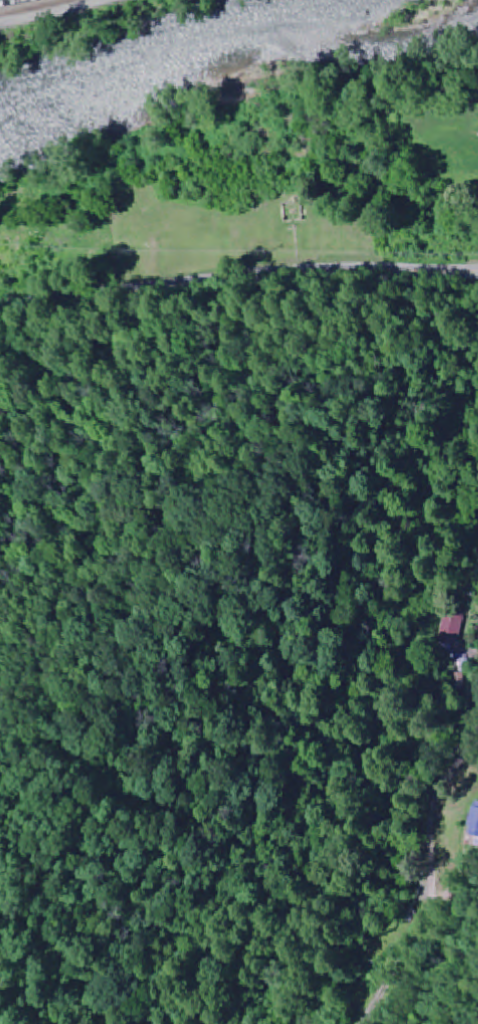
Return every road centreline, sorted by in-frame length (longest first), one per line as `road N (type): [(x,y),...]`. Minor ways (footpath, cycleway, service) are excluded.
road 1 (residential): [(477,573),(468,698),(406,788),(421,889),(358,1023)]
road 2 (secondary): [(0,302),(304,267),(477,271)]

